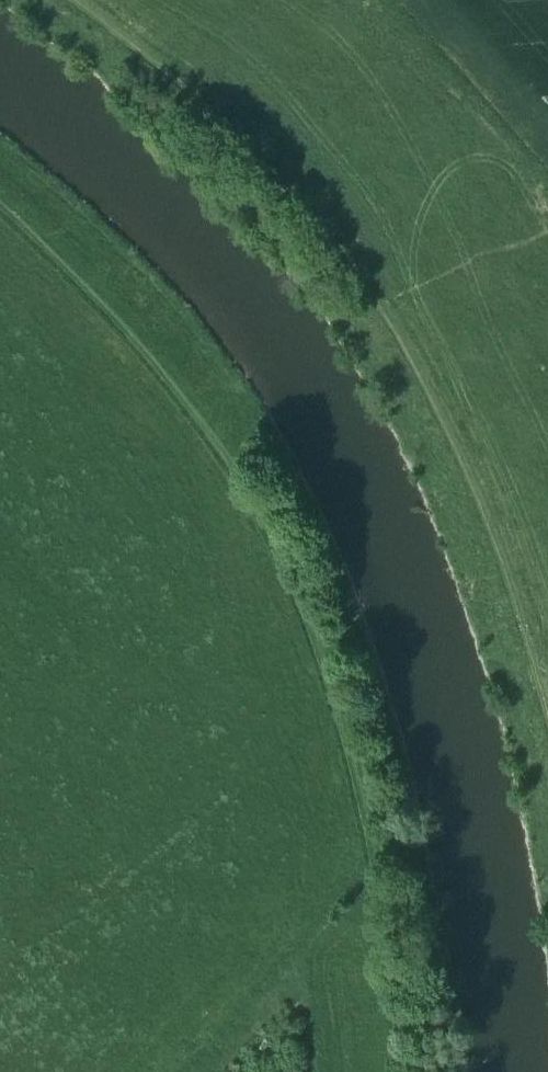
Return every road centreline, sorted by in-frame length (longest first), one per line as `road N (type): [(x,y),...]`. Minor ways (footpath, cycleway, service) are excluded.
road 1 (track): [(0,202),(164,367),(253,496),(316,643),(371,843),(407,1071)]
road 2 (track): [(547,660),(517,556),(469,447),(393,306),(173,63),(80,0)]

